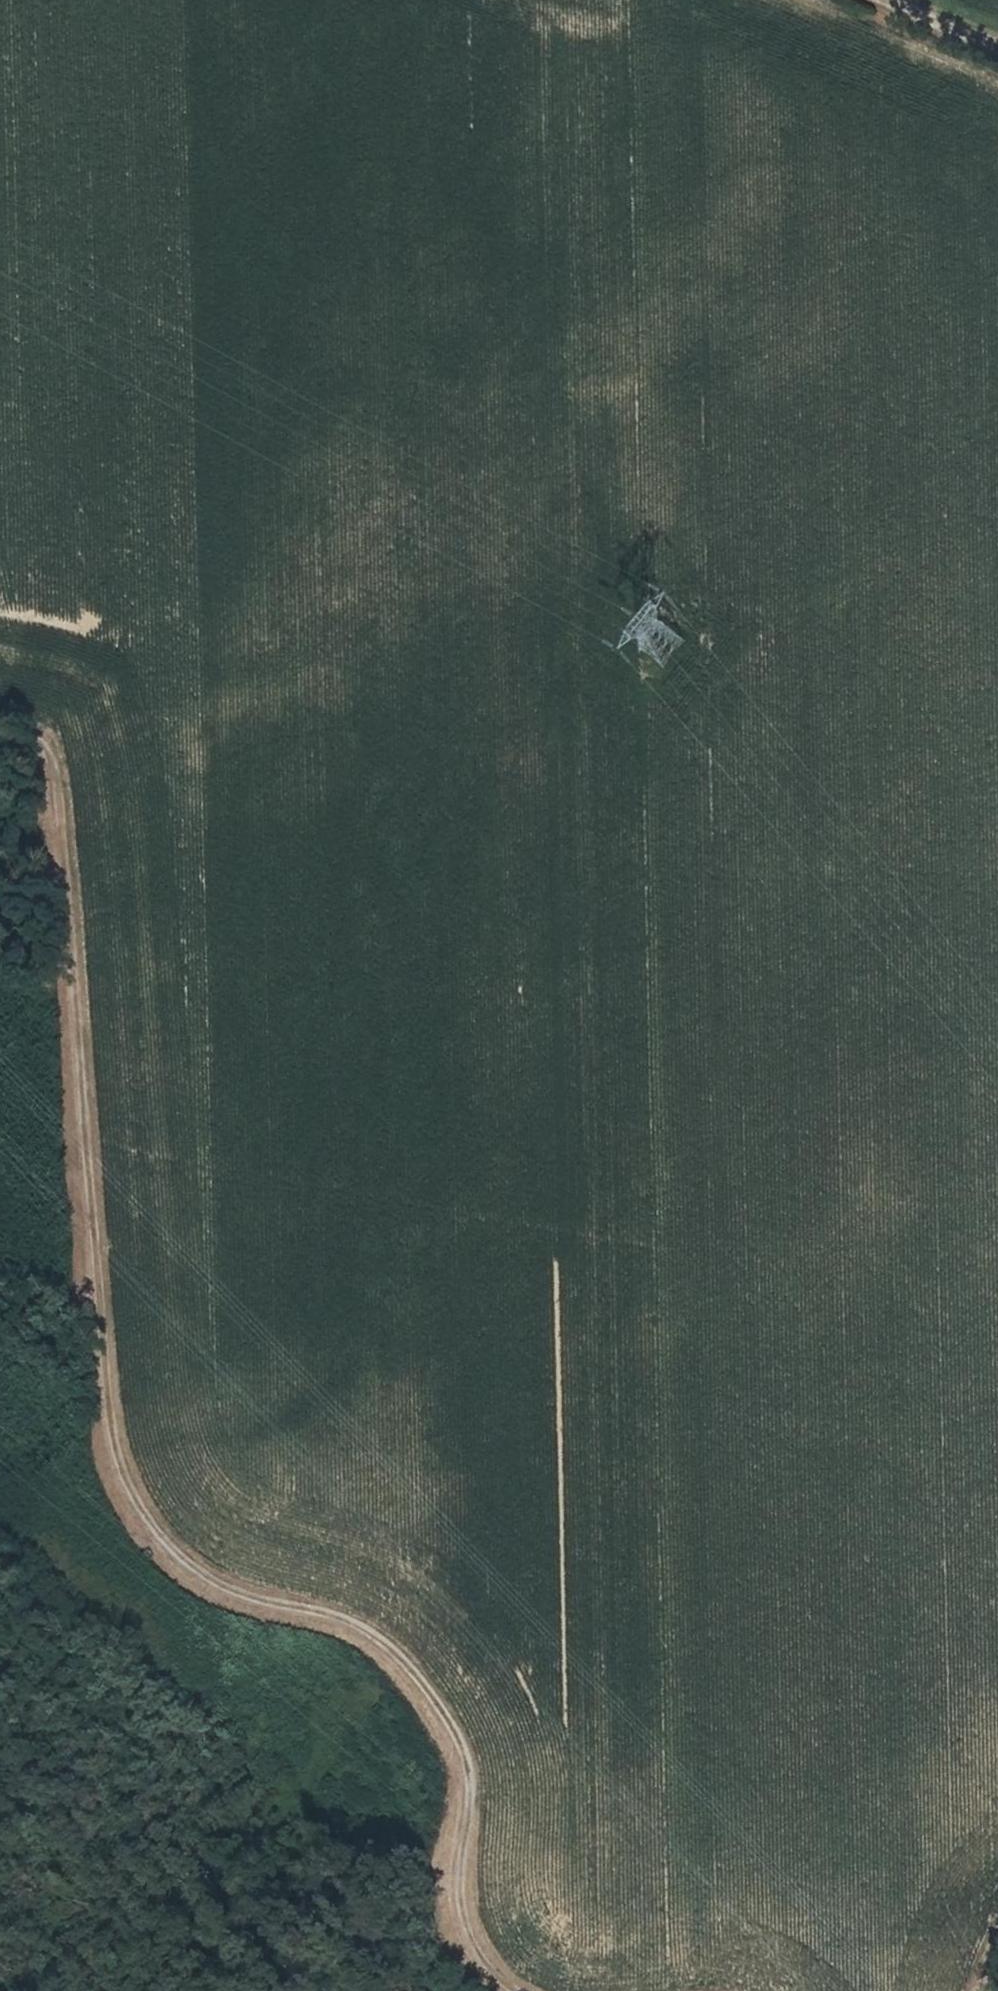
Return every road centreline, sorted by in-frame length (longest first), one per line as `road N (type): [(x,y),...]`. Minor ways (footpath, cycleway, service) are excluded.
road 1 (track): [(0,732),(37,740),(59,793),(115,1448),(131,1491),(162,1539),(203,1575),(379,1637),(459,1726),(474,1782),(459,1879),(471,1941),(516,1990)]
road 2 (track): [(879,0),(997,50)]

